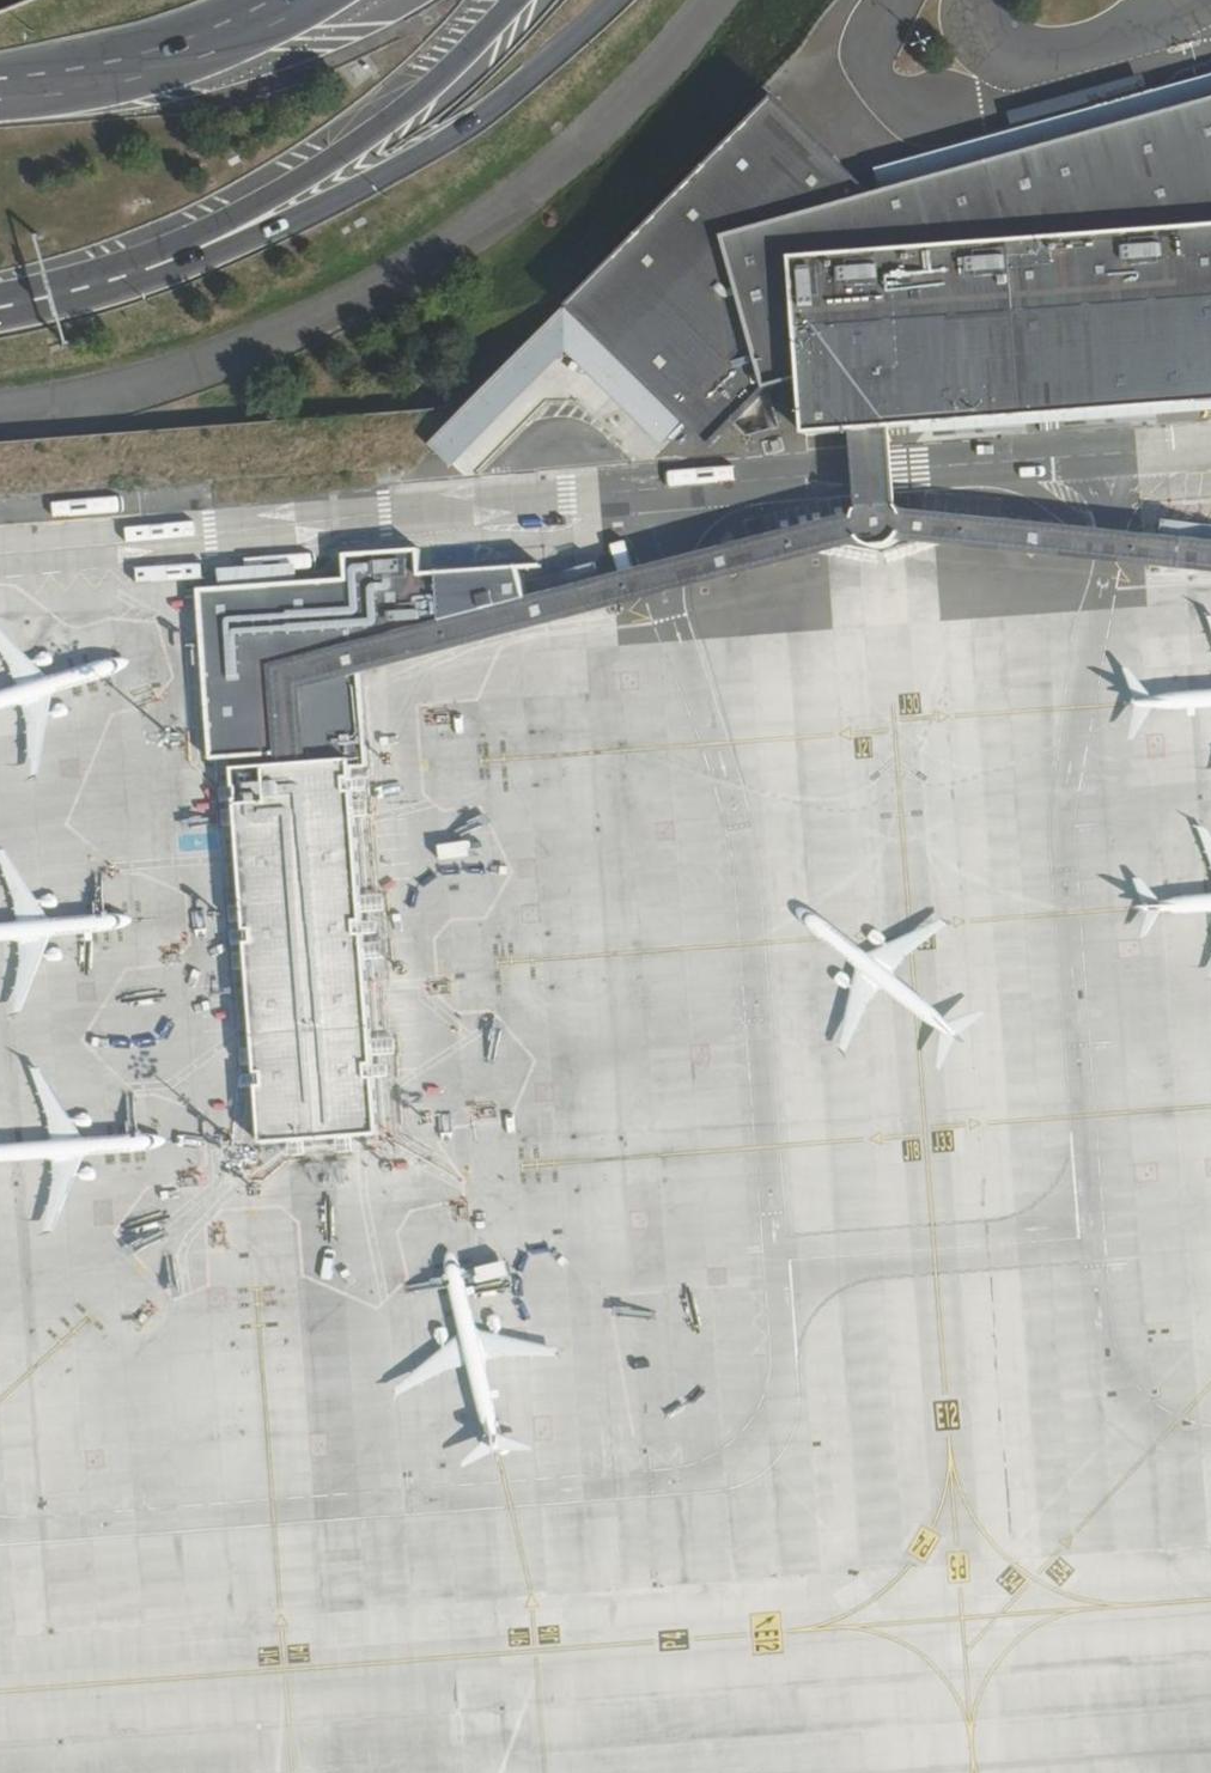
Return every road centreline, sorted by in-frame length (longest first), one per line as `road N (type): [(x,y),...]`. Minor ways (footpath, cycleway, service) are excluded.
road 1 (unclassified): [(51,298),(233,251),(414,164),(523,93),(625,0)]
road 2 (secondary): [(51,298),(281,194),(439,90),(525,0)]
road 3 (secondary): [(286,21),(127,82),(0,93)]

